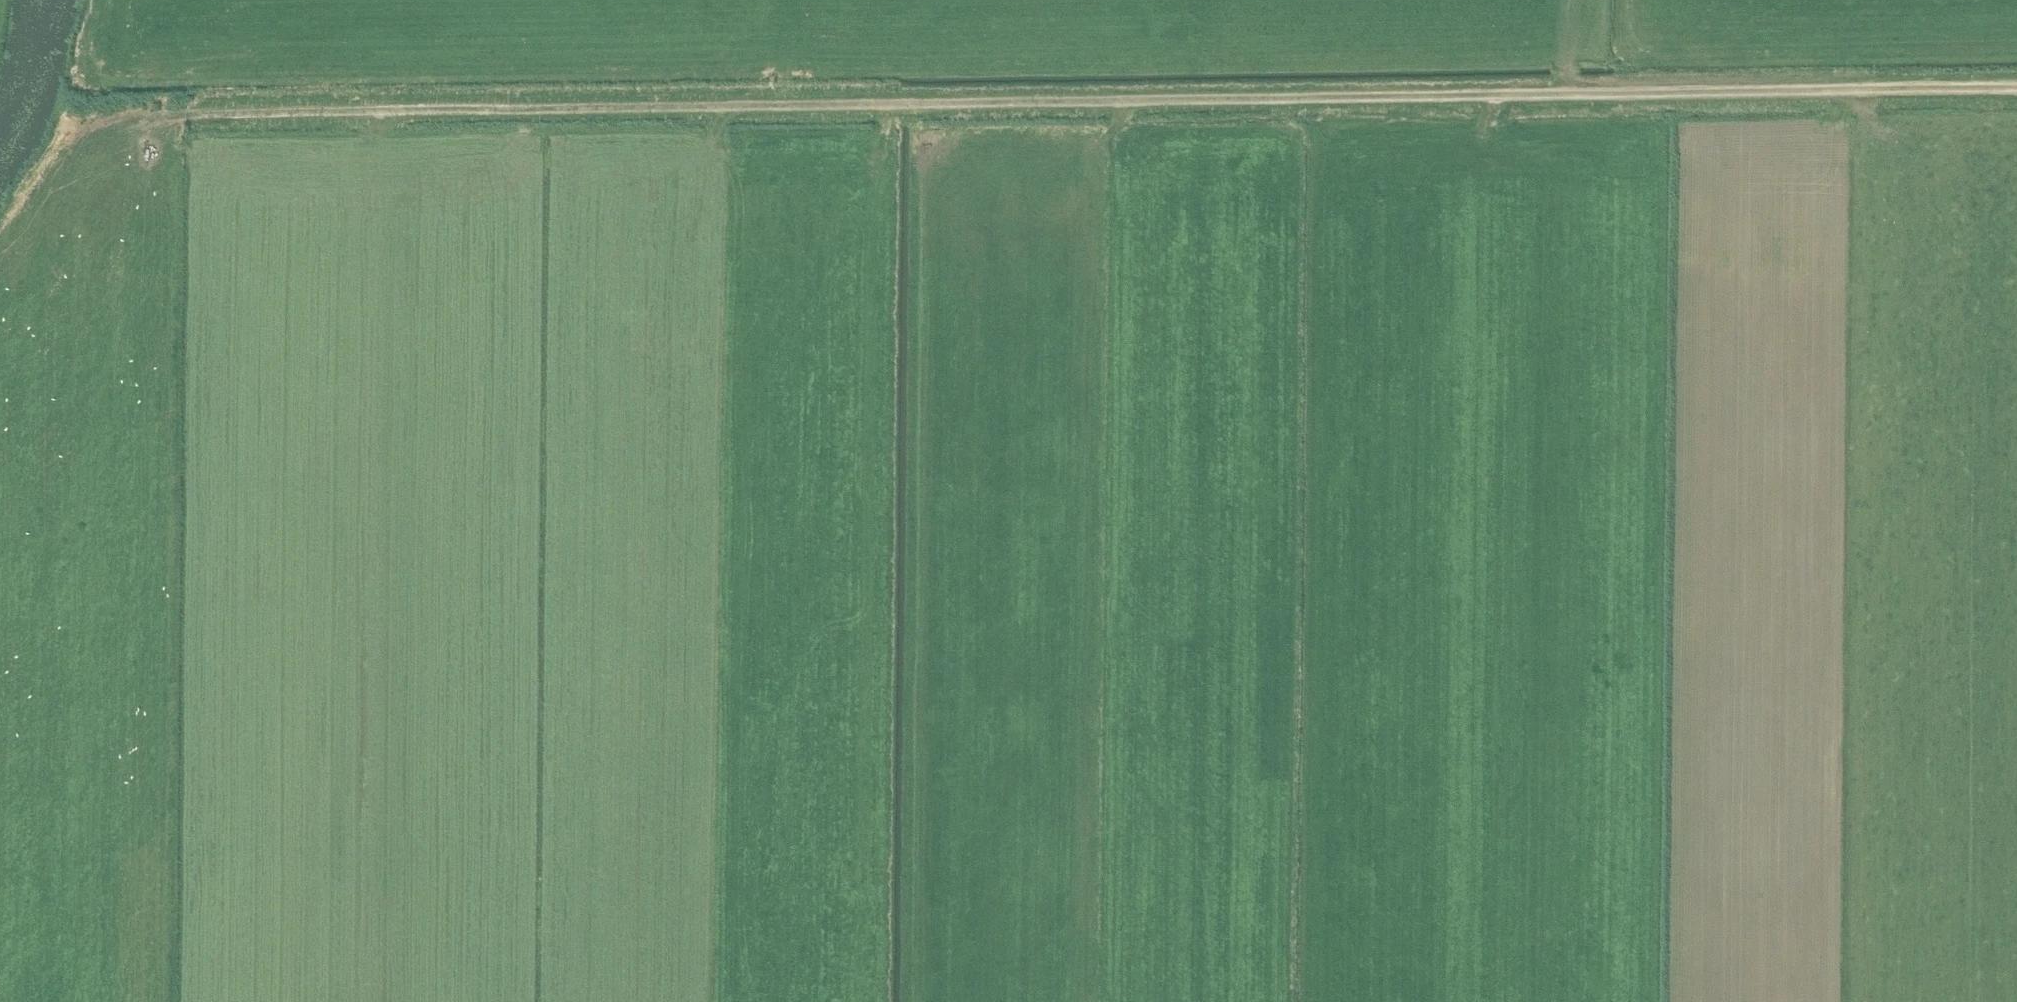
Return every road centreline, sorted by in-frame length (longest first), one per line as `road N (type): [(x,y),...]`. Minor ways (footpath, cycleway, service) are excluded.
road 1 (unclassified): [(200,115),(2016,88)]

